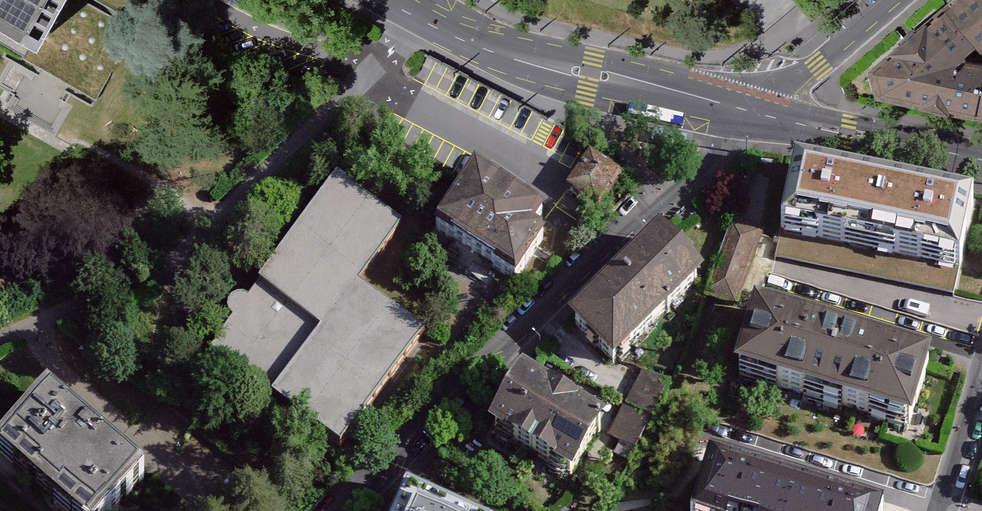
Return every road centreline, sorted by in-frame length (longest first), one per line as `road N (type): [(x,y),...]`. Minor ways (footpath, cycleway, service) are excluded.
road 1 (residential): [(754,114),(699,179),(403,446),(350,510)]
road 2 (tertiary): [(405,0),(501,44),(754,114)]
road 3 (tertiary): [(754,114),(981,165)]
road 4 (tertiary): [(896,0),(754,114)]
road 5 (residential): [(981,393),(947,510)]

